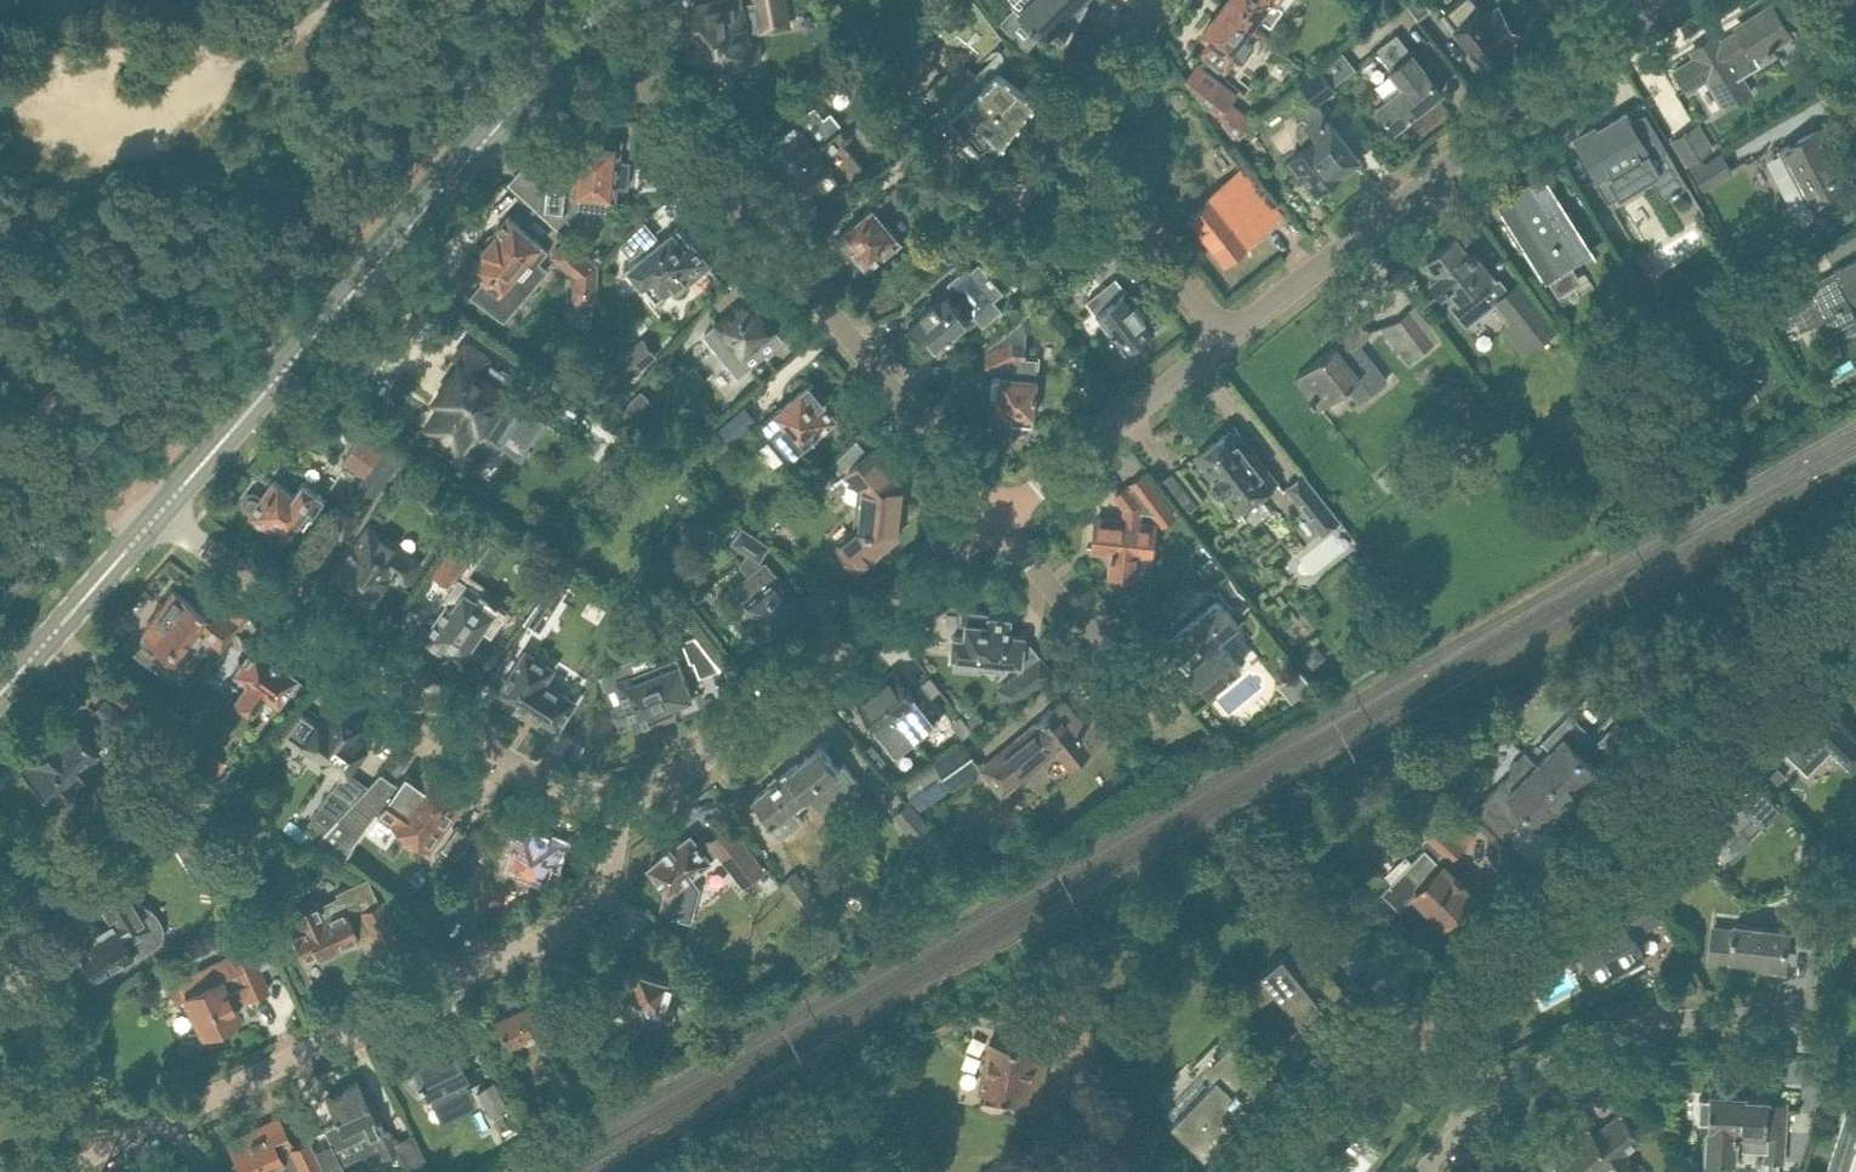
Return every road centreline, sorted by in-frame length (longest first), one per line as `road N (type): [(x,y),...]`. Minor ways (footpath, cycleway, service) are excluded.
road 1 (residential): [(75,1161),(560,929),(593,898),(611,865),(620,797)]
road 2 (tertiary): [(158,515),(593,17)]
road 3 (residential): [(998,519),(593,17)]
road 4 (residential): [(1432,1025),(1855,589)]
road 5 (residential): [(1226,339),(1669,0)]
road 6 (residential): [(158,515),(501,755),(566,789),(620,797)]
road 7 (residential): [(620,797),(666,785),(998,519)]
road 8 (residential): [(1855,1012),(1795,998),(1657,1009),(1553,1052),(1483,1106)]
road 9 (residential): [(1226,339),(1113,196),(1095,159),(1095,128),(1113,85),(1165,0)]
road 10 (residential): [(998,519),(1226,339)]
road 11 (residential): [(1177,738),(998,519)]
road 12 (residential): [(75,1161),(0,926)]
road 13 (tertiary): [(0,693),(158,515)]
road 14 (residential): [(1292,1171),(1432,1025)]
road 15 (track): [(0,356),(122,503)]

